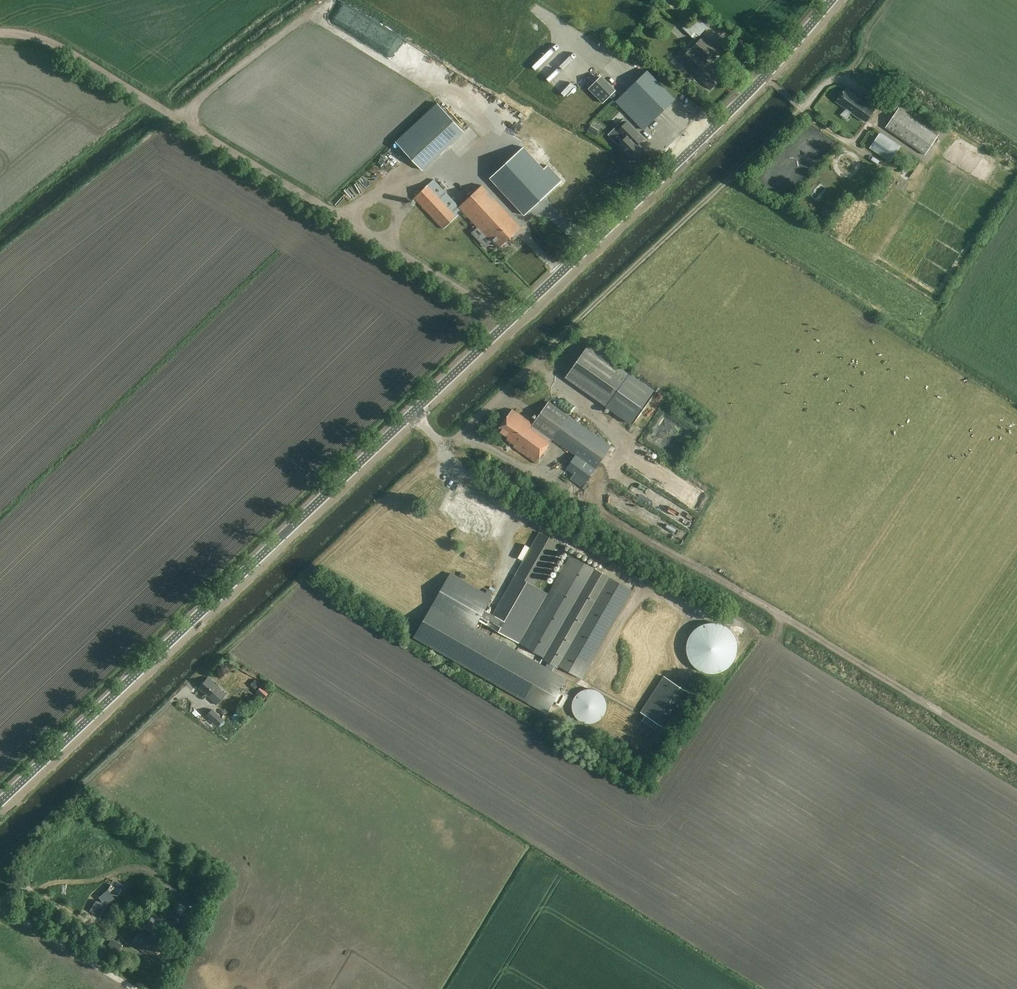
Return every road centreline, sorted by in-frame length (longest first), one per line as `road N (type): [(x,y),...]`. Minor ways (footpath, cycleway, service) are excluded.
road 1 (tertiary): [(0,802),(755,90),(834,0)]
road 2 (track): [(459,434),(556,480),(1016,756)]
road 3 (track): [(444,449),(827,82),(846,80),(880,101)]
road 4 (track): [(0,31),(47,40),(508,321)]
road 5 (track): [(768,641),(1016,794)]
road 6 (track): [(0,907),(133,988)]

